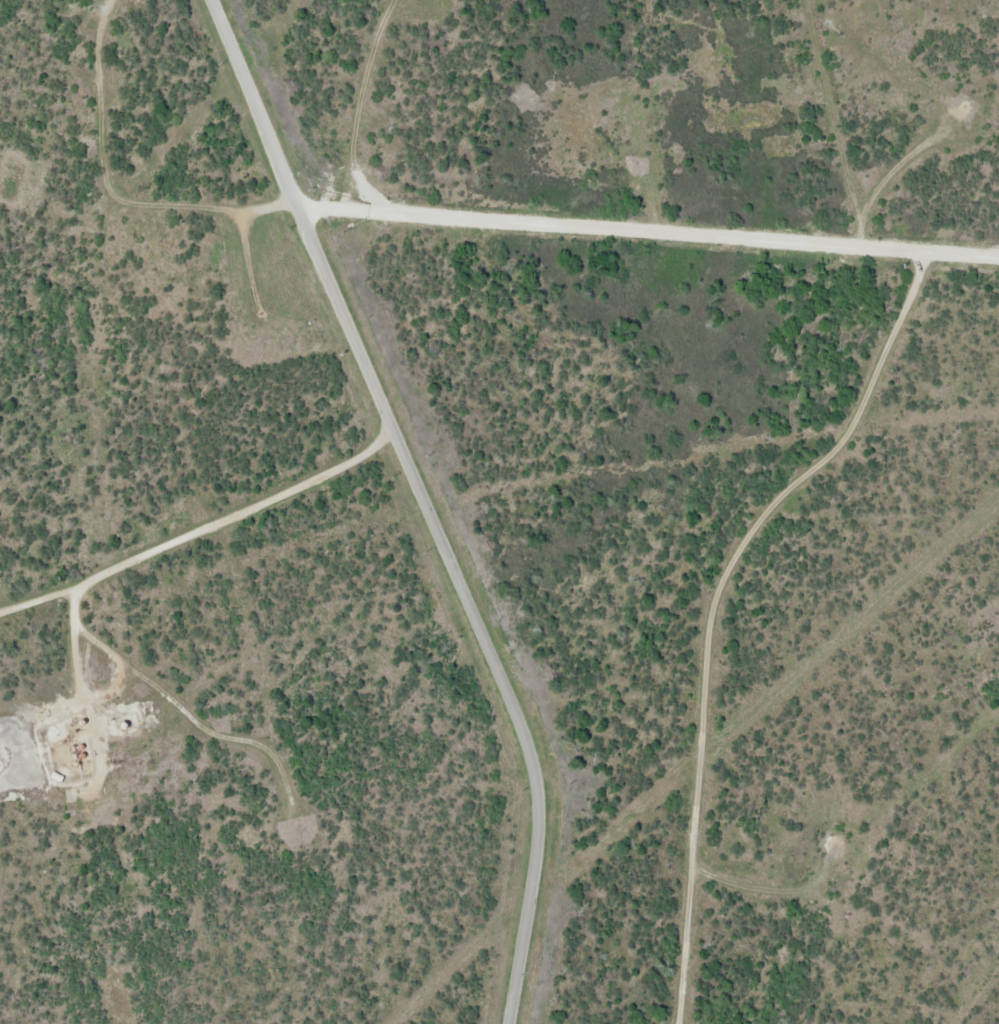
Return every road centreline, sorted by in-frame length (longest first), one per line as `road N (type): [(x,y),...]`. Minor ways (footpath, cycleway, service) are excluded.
road 1 (track): [(656,1023),(674,617),(800,500),(928,248)]
road 2 (residential): [(998,253),(418,214),(306,225)]
road 3 (residential): [(396,435),(498,656),(540,779),(501,1023)]
road 4 (residential): [(396,435),(213,0)]
road 5 (track): [(0,609),(72,589),(396,435)]

